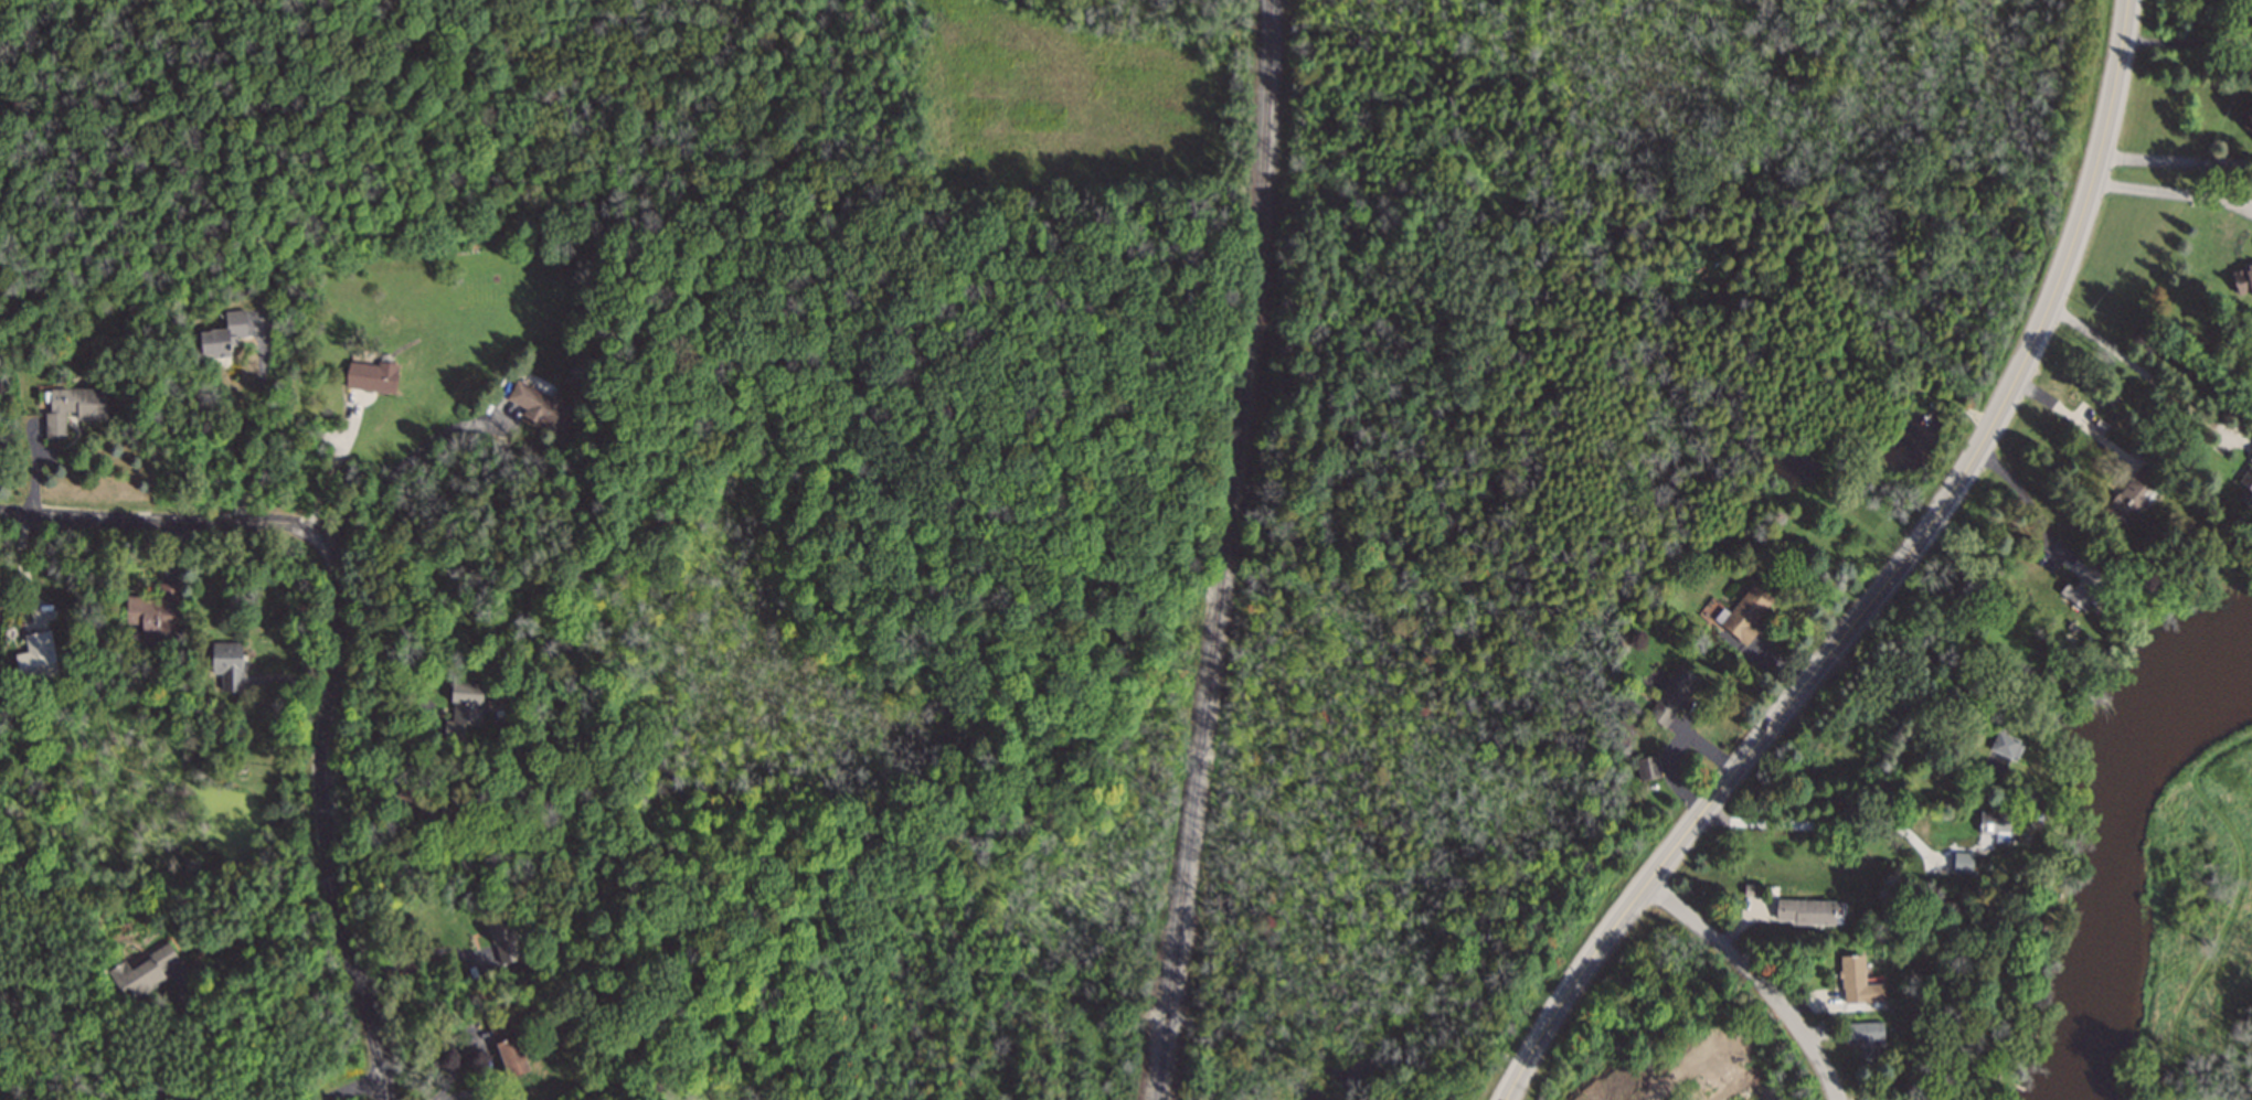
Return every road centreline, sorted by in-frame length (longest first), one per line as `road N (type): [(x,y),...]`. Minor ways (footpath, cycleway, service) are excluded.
road 1 (secondary): [(1501,1099),(1594,943),(1906,548),(1979,439),(2072,239),(2100,147),(2125,0)]
road 2 (residential): [(388,1099),(322,855),(318,770),(348,610),(322,544),(301,532),(0,515)]
road 3 (residential): [(1644,880),(1765,984),(1818,1051),(1832,1099)]

